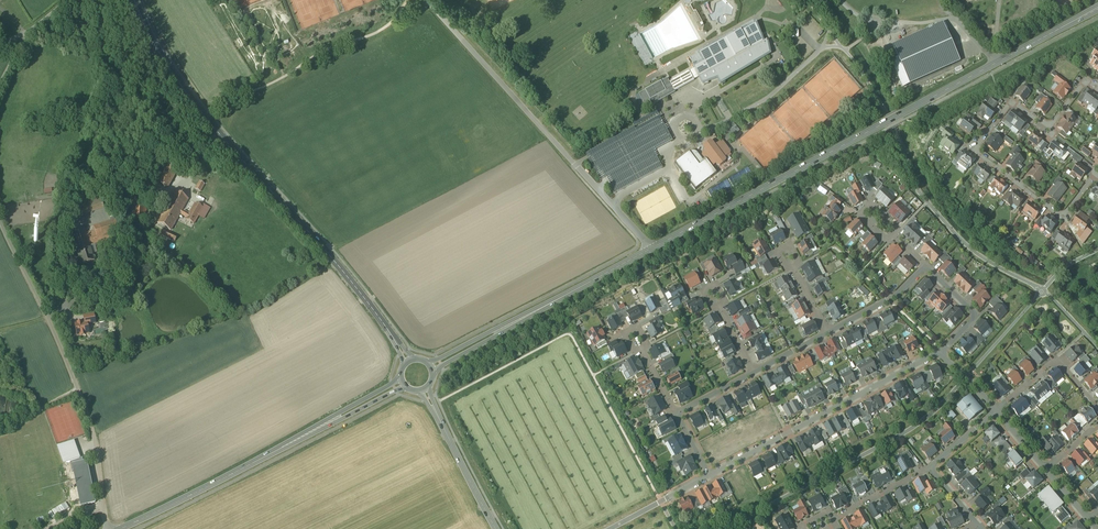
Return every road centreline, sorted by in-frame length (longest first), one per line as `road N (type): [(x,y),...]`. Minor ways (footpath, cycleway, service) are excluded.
road 1 (secondary): [(650,250),(1097,8)]
road 2 (tertiary): [(130,0),(199,111),(328,253),(409,361)]
road 3 (residential): [(650,250),(428,0)]
road 4 (unclassified): [(107,528),(87,415),(0,224)]
road 5 (residential): [(1097,174),(1057,211),(978,147),(1008,105),(1049,125),(1081,83),(1097,83)]
road 6 (secondary): [(121,528),(402,383)]
road 7 (residential): [(940,353),(710,476)]
road 8 (secondary): [(430,367),(650,250)]
road 9 (tertiary): [(423,389),(497,528)]
road 10 (residential): [(1097,406),(1056,357),(996,409)]

